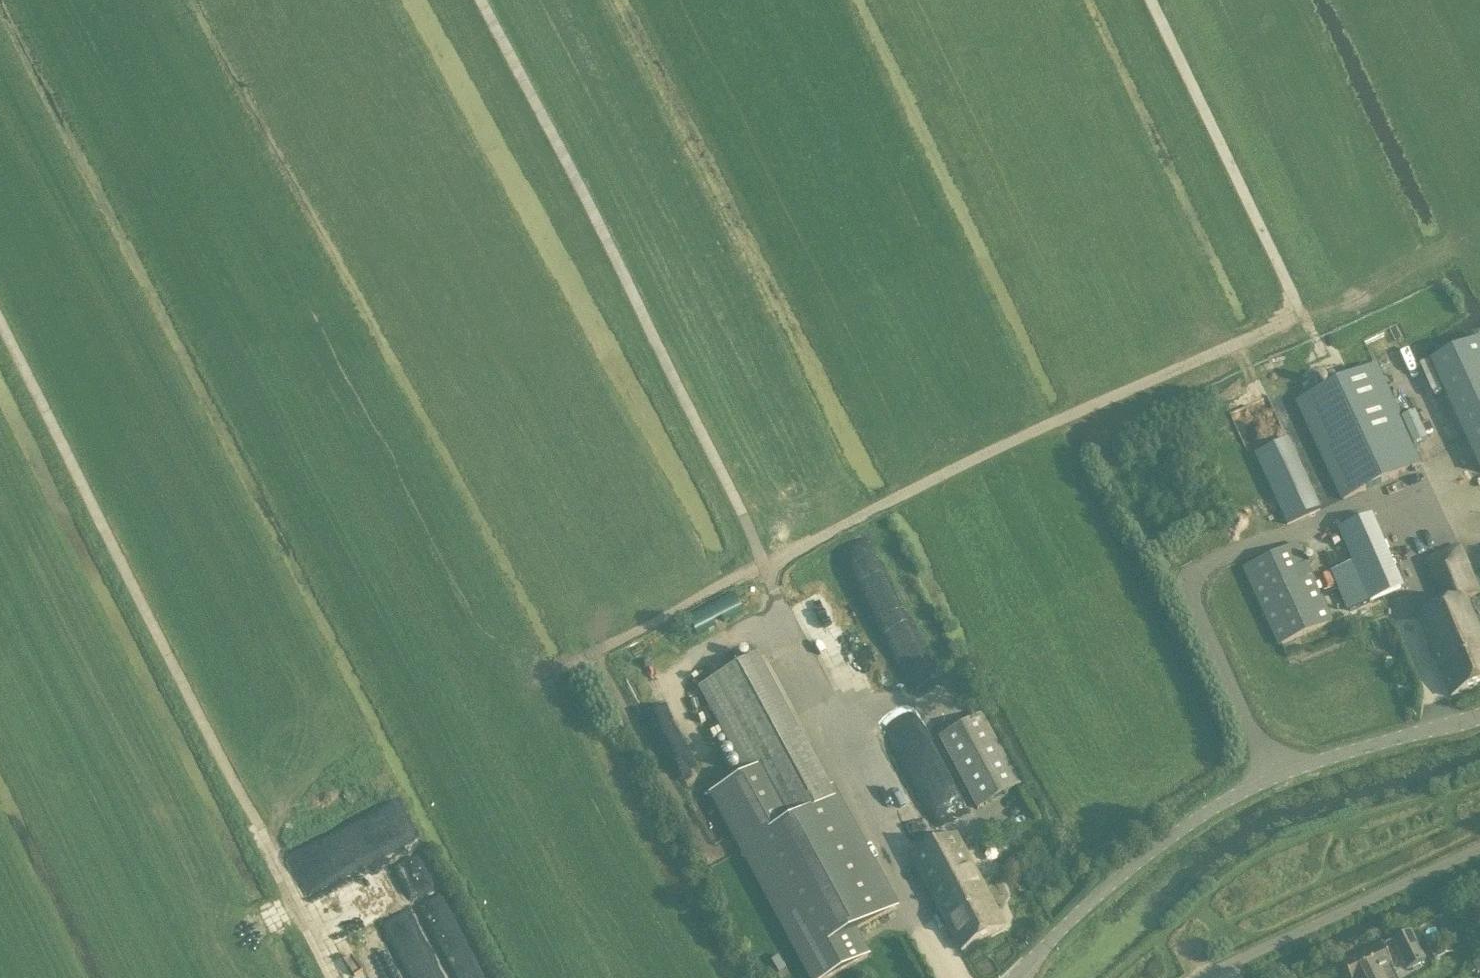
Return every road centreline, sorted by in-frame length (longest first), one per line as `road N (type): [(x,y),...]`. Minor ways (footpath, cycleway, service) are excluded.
road 1 (track): [(1030,433),(548,672),(713,977)]
road 2 (track): [(846,796),(784,638),(780,600),(753,533),(484,0)]
road 3 (track): [(0,310),(256,818),(363,977)]
road 4 (track): [(1153,0),(1320,347),(1287,397),(1338,516),(1386,500),(1415,564),(1410,615)]
road 5 (unclassified): [(1015,977),(1136,863),(1246,790),(1479,715)]
road 6 (residential): [(1479,850),(1203,977)]

